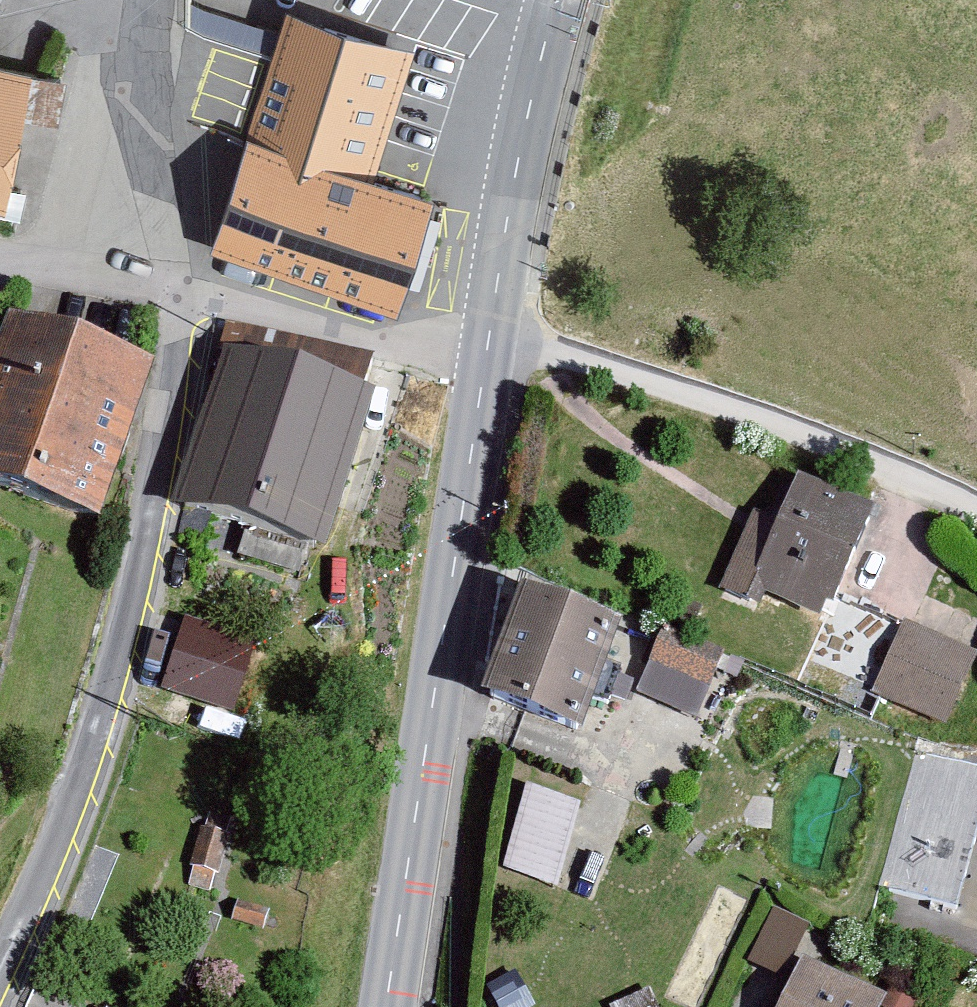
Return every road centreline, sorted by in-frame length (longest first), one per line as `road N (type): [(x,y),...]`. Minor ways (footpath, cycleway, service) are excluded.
road 1 (unclassified): [(0,975),(112,710),(176,398),(180,297)]
road 2 (secondary): [(389,1006),(484,361)]
road 3 (residential): [(976,509),(924,482),(659,384),(484,361)]
road 4 (secondary): [(484,361),(556,0)]
road 5 (residential): [(484,361),(180,297)]
road 6 (residential): [(156,0),(155,88),(180,297)]
road 7 (residential): [(180,297),(0,257)]

